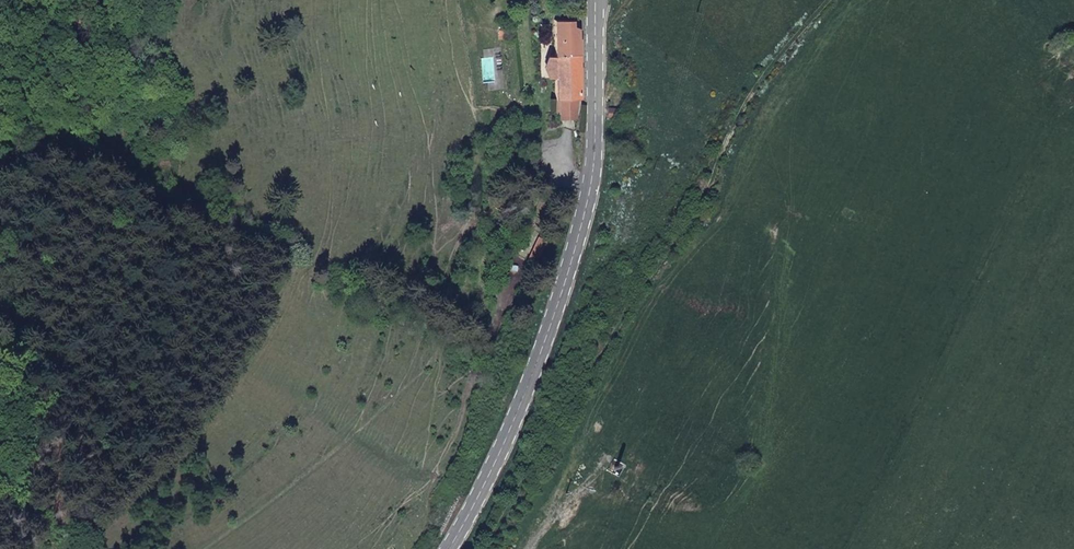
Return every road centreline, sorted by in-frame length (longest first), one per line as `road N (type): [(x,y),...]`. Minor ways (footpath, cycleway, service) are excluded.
road 1 (track): [(482,548),(658,261),(690,224),(760,76),(842,0)]
road 2 (secondary): [(596,0),(593,156),(580,235),(537,366),(490,477),(449,548)]

